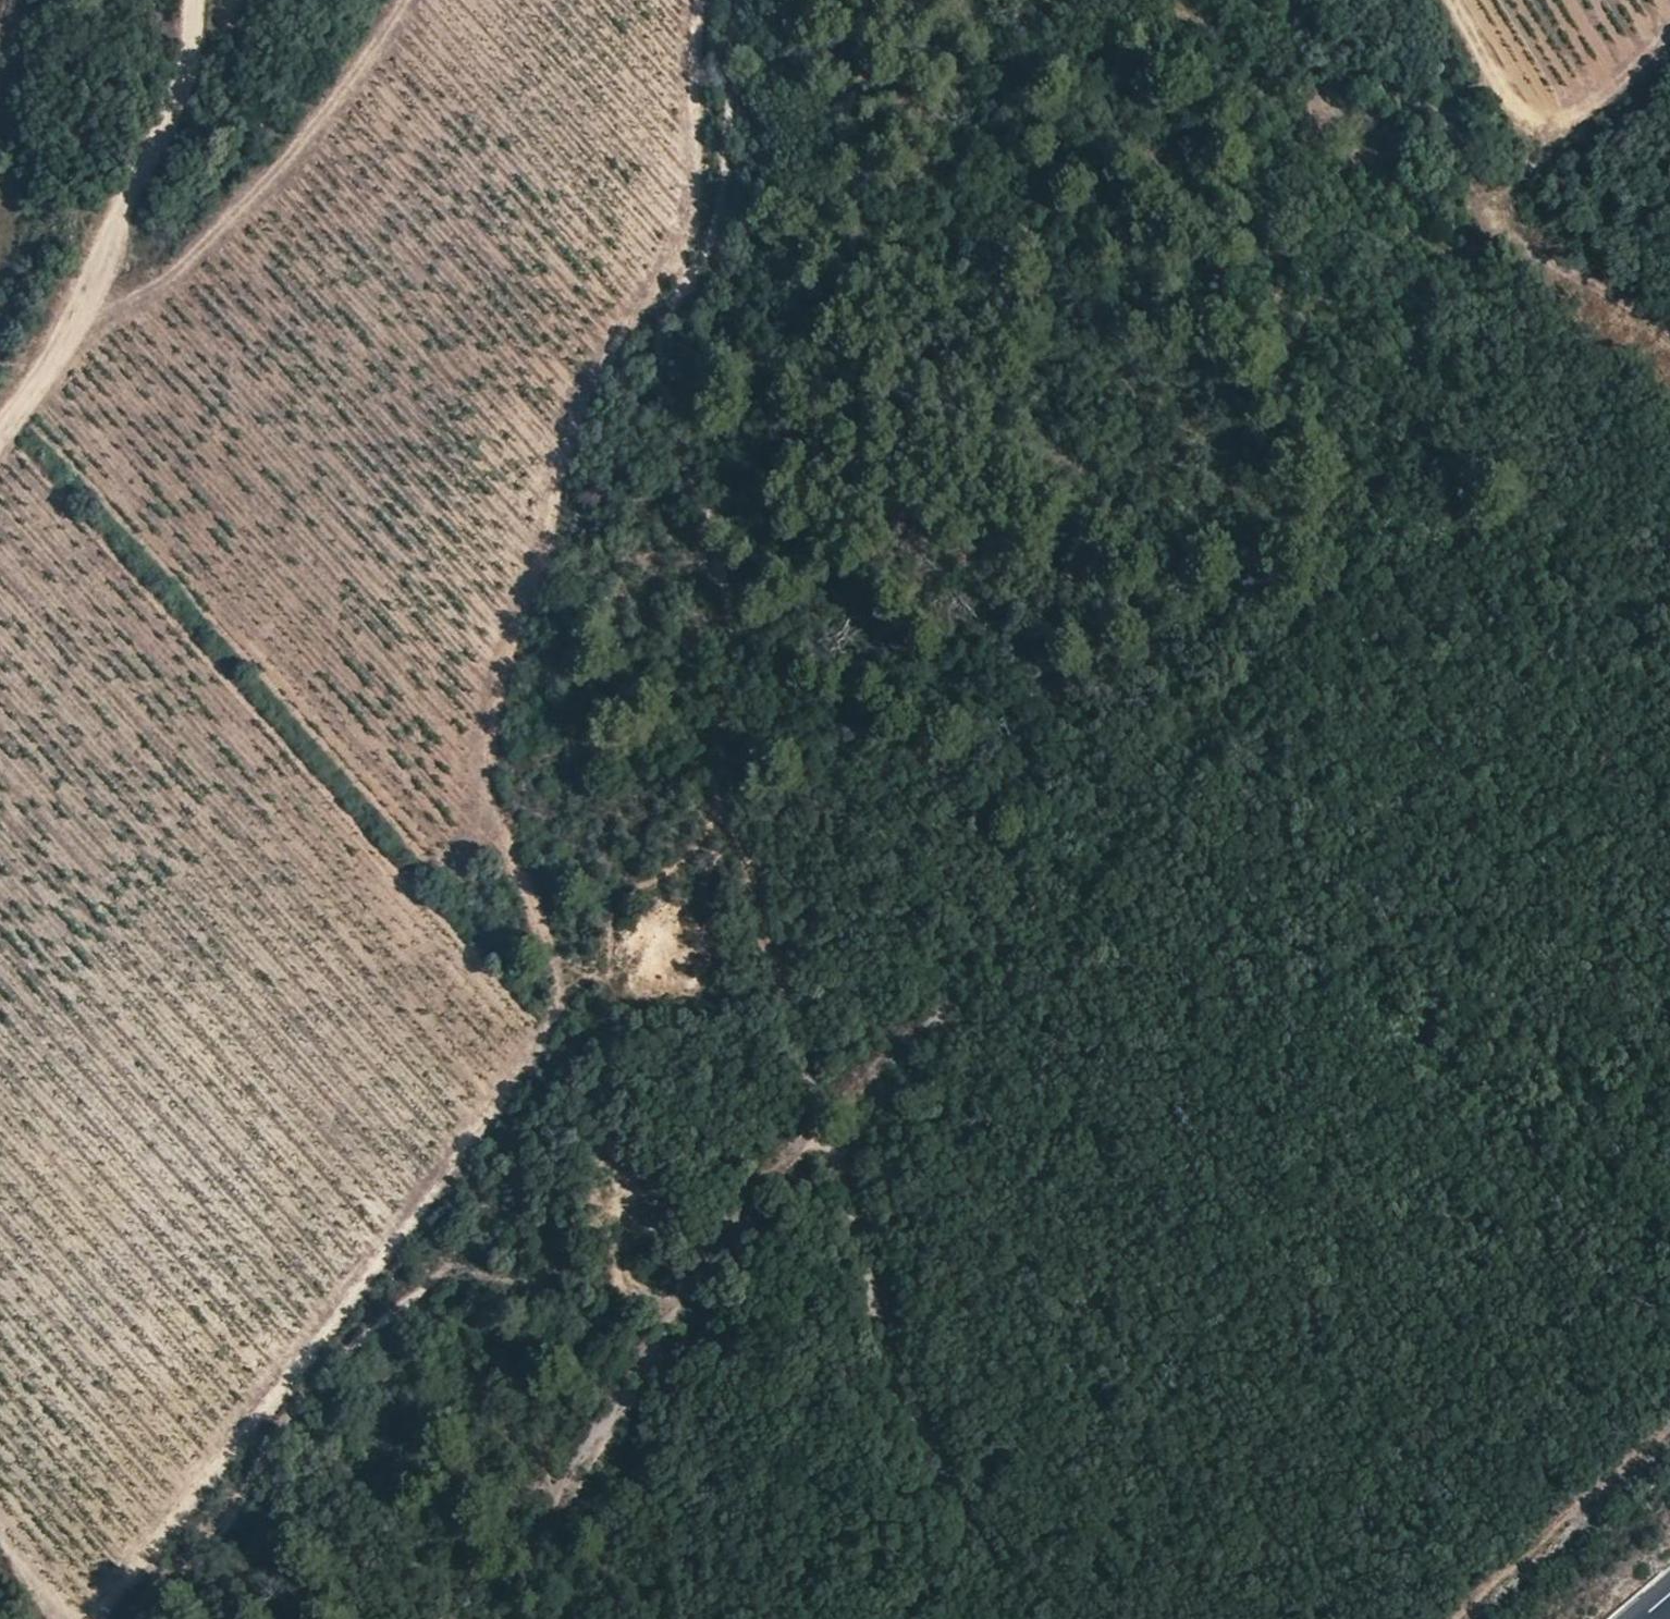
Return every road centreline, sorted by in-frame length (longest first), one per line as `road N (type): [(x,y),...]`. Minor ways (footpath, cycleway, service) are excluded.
road 1 (track): [(0,416),(93,279),(168,125),(195,0)]
road 2 (track): [(1447,1618),(1669,1424)]

